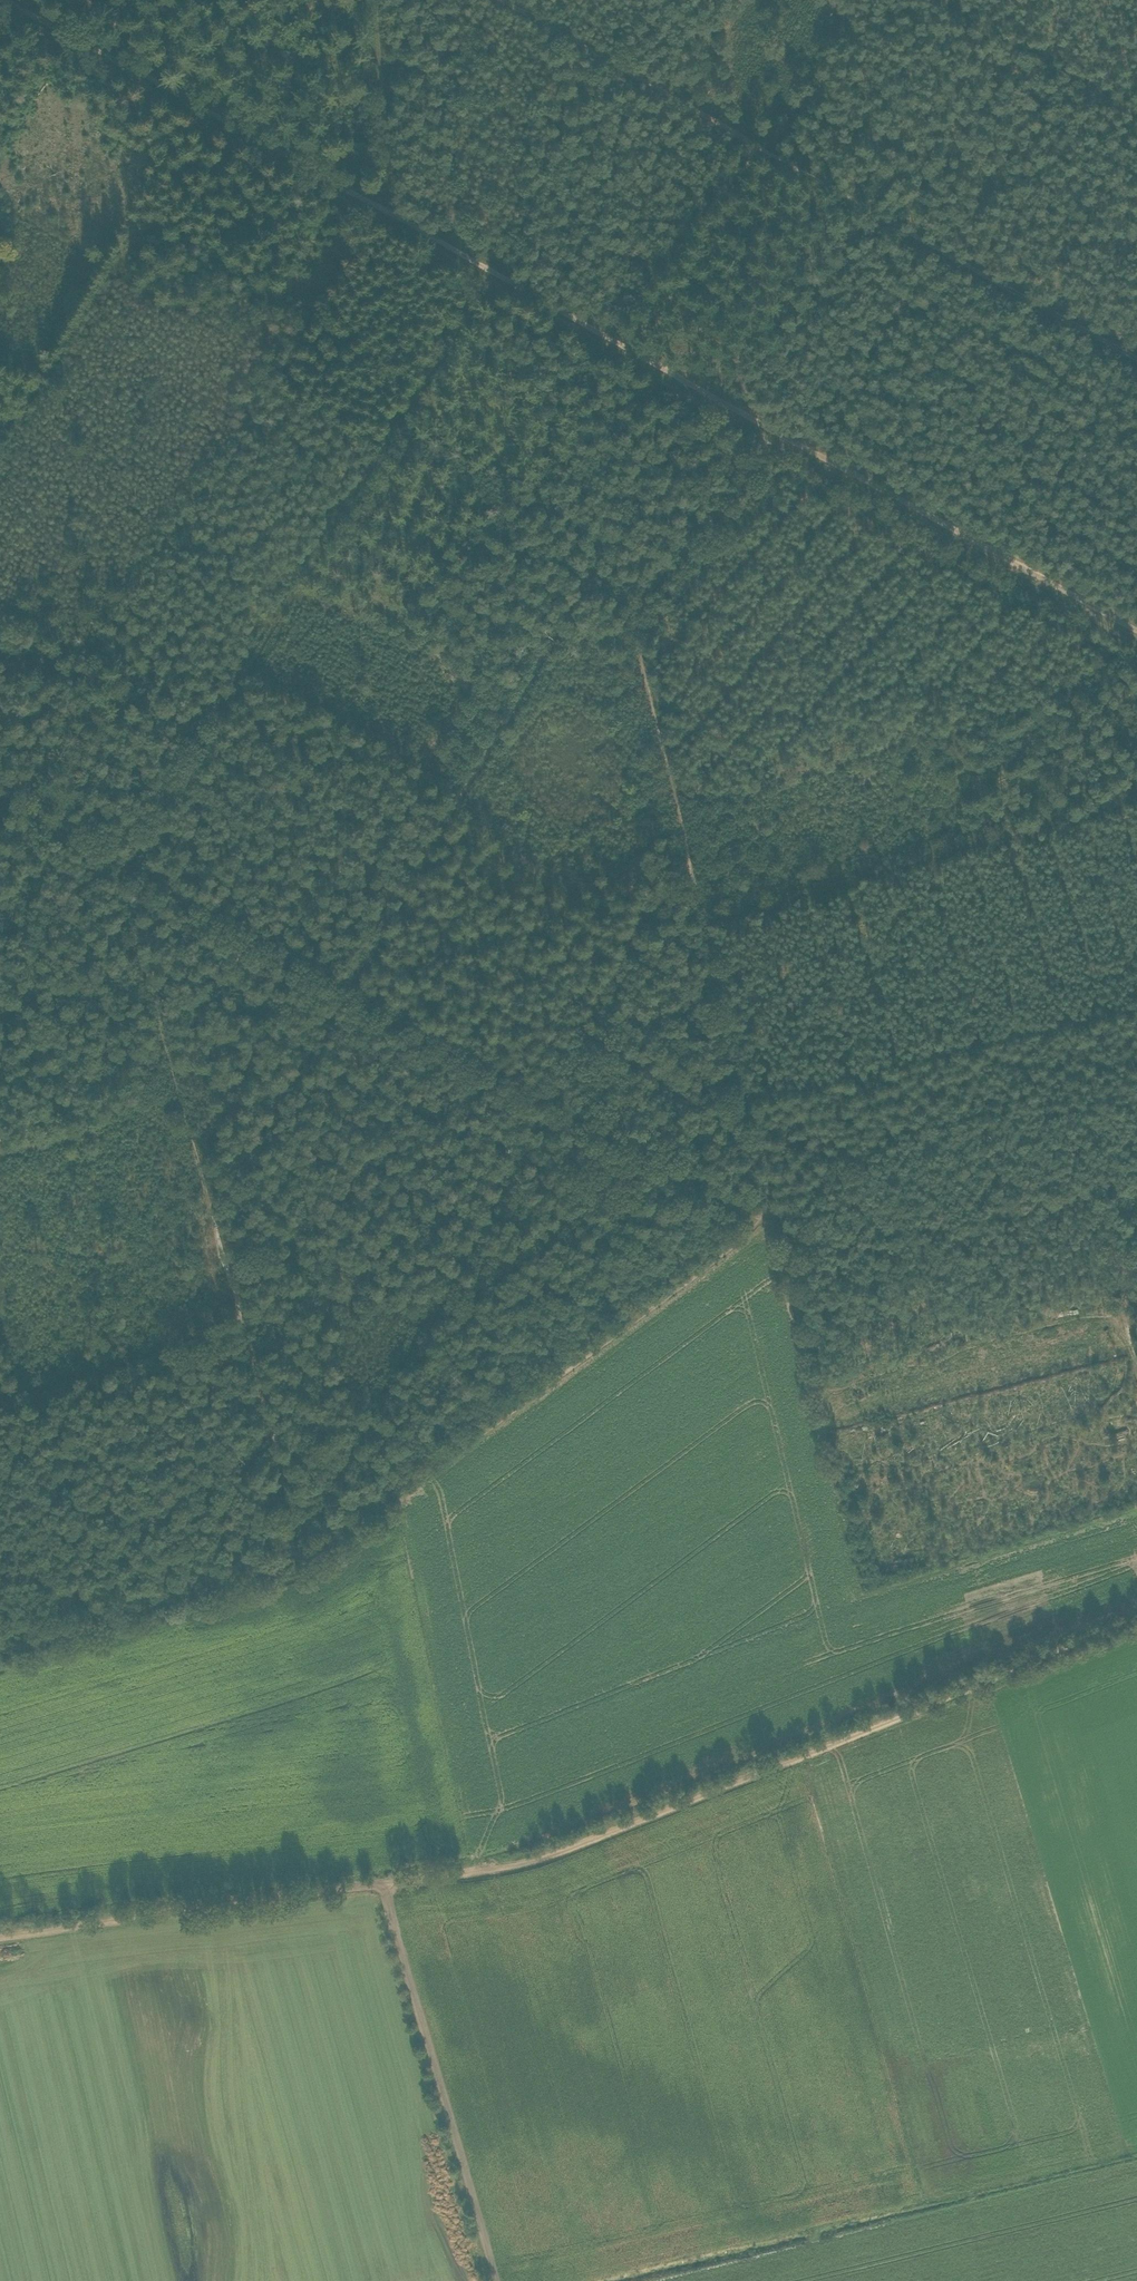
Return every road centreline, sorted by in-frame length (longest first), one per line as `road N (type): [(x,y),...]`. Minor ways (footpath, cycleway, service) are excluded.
road 1 (track): [(1136,1619),(509,1865),(0,1938)]
road 2 (track): [(0,623),(82,670),(123,641),(226,706),(492,271)]
road 3 (track): [(298,1527),(328,1500),(546,1121),(552,1075),(645,913),(692,870)]
road 4 (track): [(748,1098),(770,1208),(692,1278),(298,1559)]
road 5 (track): [(674,389),(336,983)]
road 6 (track): [(6,0),(600,333)]
road 7 (track): [(680,378),(1136,633)]
road 8 (track): [(761,1216),(336,983)]
road 9 (track): [(692,870),(636,640),(638,616),(773,444)]
road 10 (unclassified): [(494,2280),(381,1881)]
road 11 (track): [(1136,1002),(748,1098)]
road 12 (track): [(1028,1029),(1136,1402)]
road 13 (track): [(336,983),(0,794)]
road 14 (track): [(336,983),(208,1207),(244,1329)]
road 15 (track): [(1136,4),(1096,61),(1087,103),(977,235),(942,260)]
road 16 (track): [(298,1559),(0,1652)]
road 17 (track): [(760,153),(499,0)]
road 18 (track): [(0,1391),(66,1381),(244,1329)]
road 19 (track): [(600,333),(760,153)]
road 20 (track): [(748,1098),(692,870)]
road 21 (track): [(394,234),(377,0)]
road 22 (track): [(1136,364),(942,260)]
road 23 (track): [(942,260),(760,153)]
road 24 (track): [(760,153),(898,0)]
road 25 (track): [(244,1329),(298,1527)]

